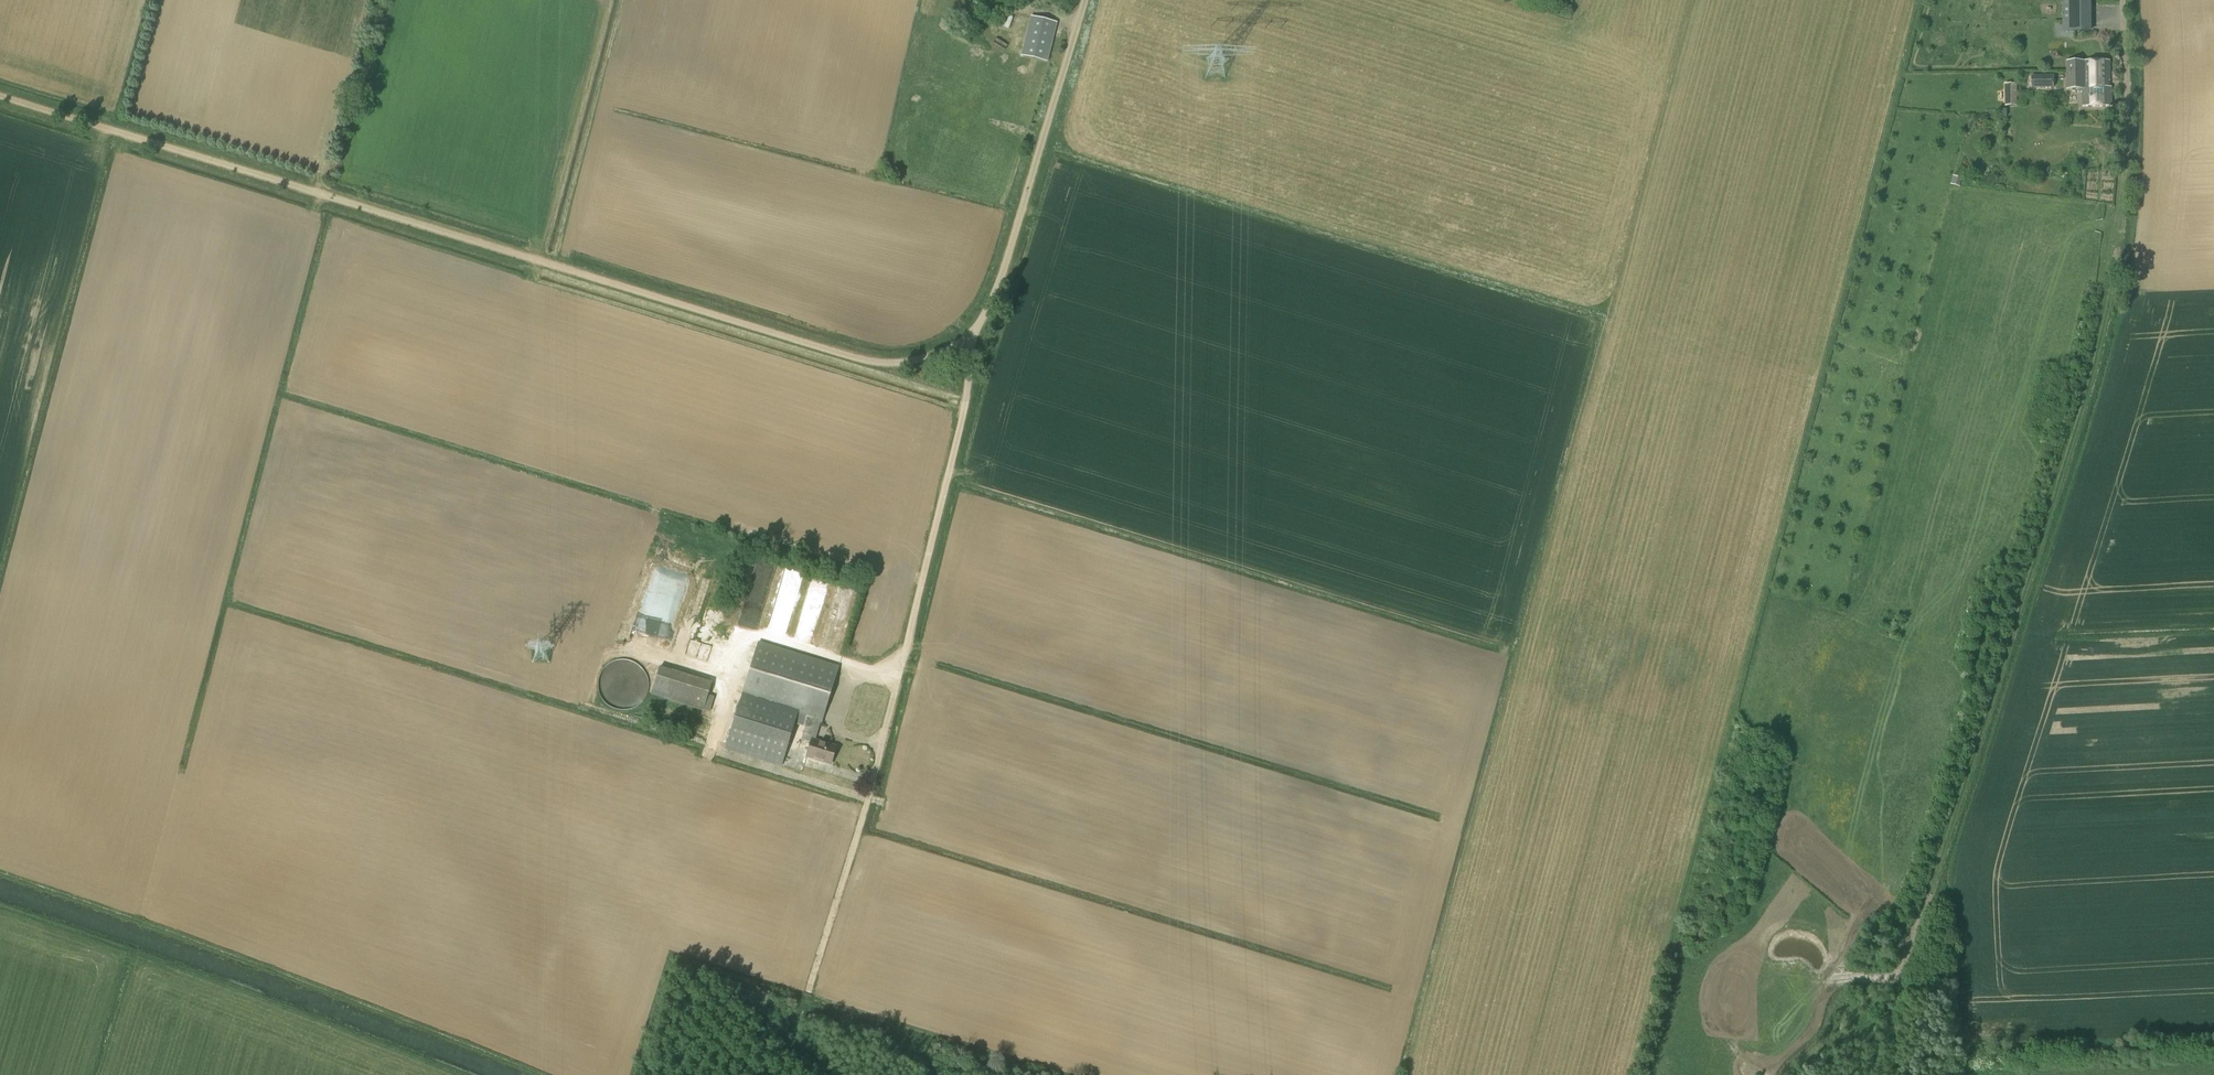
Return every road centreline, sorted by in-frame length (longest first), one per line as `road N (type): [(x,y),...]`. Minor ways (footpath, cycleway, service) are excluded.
road 1 (unclassified): [(1086,0),(986,314),(964,341),(913,361),(854,357),(0,96)]

